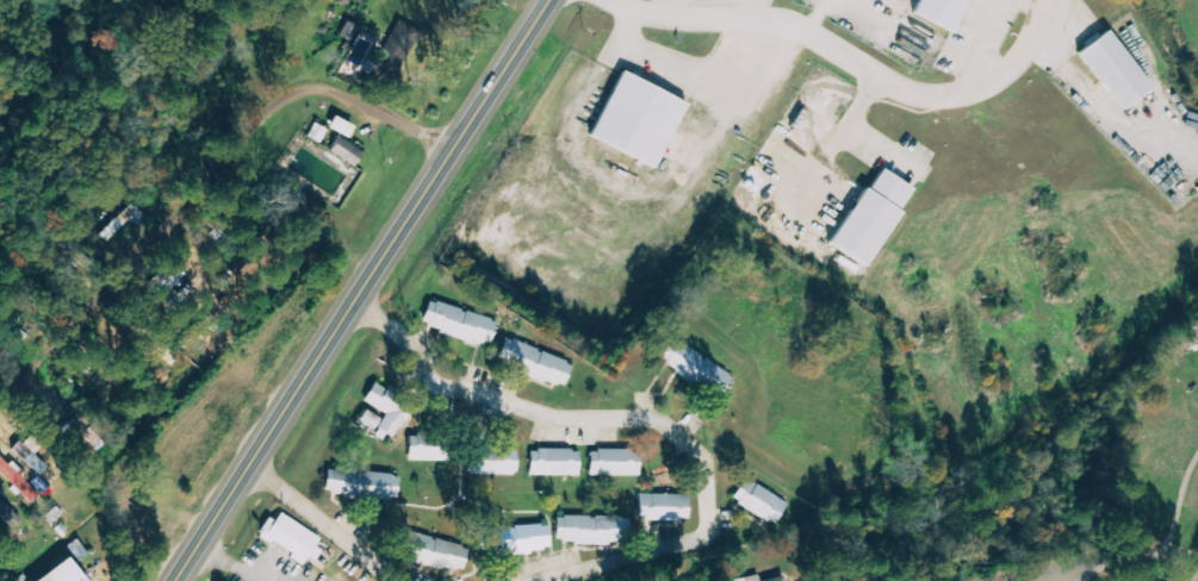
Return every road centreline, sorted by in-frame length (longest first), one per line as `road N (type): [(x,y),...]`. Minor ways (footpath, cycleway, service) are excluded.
road 1 (primary): [(179,580),(551,0)]
road 2 (residential): [(531,580),(700,537),(707,530),(707,482),(691,446),(663,423),(522,407),(463,387),(355,300)]
road 3 (residential): [(0,401),(291,95),(319,93),(377,107),(454,146)]
road 4 (residential): [(250,470),(394,580)]
road 5 (residential): [(1023,580),(1134,552),(1197,558)]

